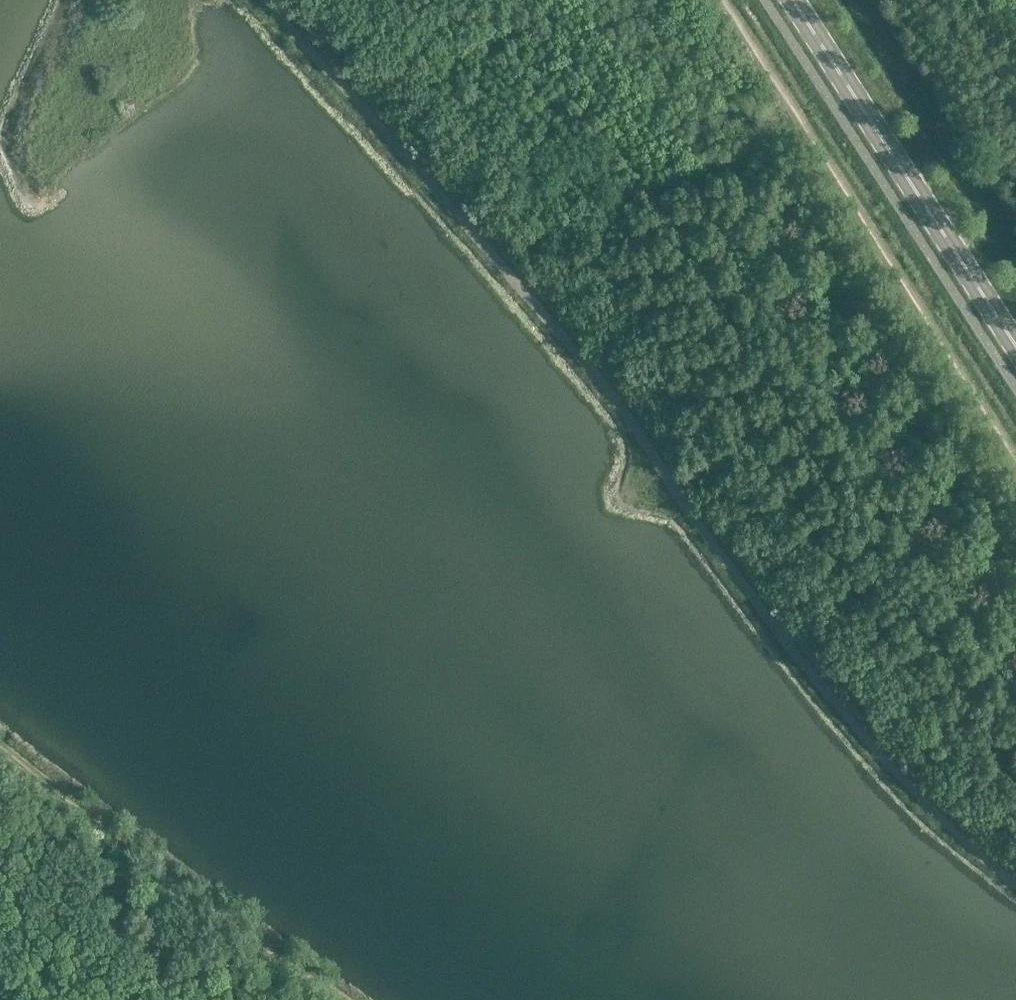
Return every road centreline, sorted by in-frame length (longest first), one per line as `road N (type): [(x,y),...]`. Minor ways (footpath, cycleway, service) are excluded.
road 1 (secondary): [(1015,343),(792,0)]

